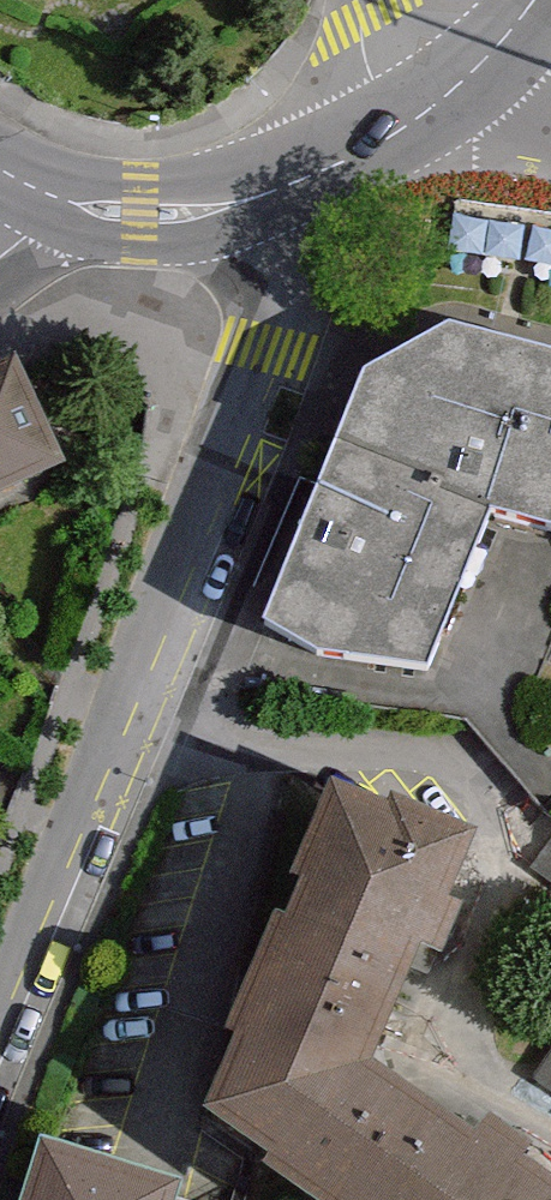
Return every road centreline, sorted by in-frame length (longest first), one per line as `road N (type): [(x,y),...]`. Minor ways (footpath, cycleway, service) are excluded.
road 1 (residential): [(352,157),(0,1039)]
road 2 (tertiary): [(62,203),(137,221),(181,219),(352,157)]
road 3 (tertiary): [(352,157),(418,118),(482,64)]
road 4 (residential): [(358,0),(352,157)]

